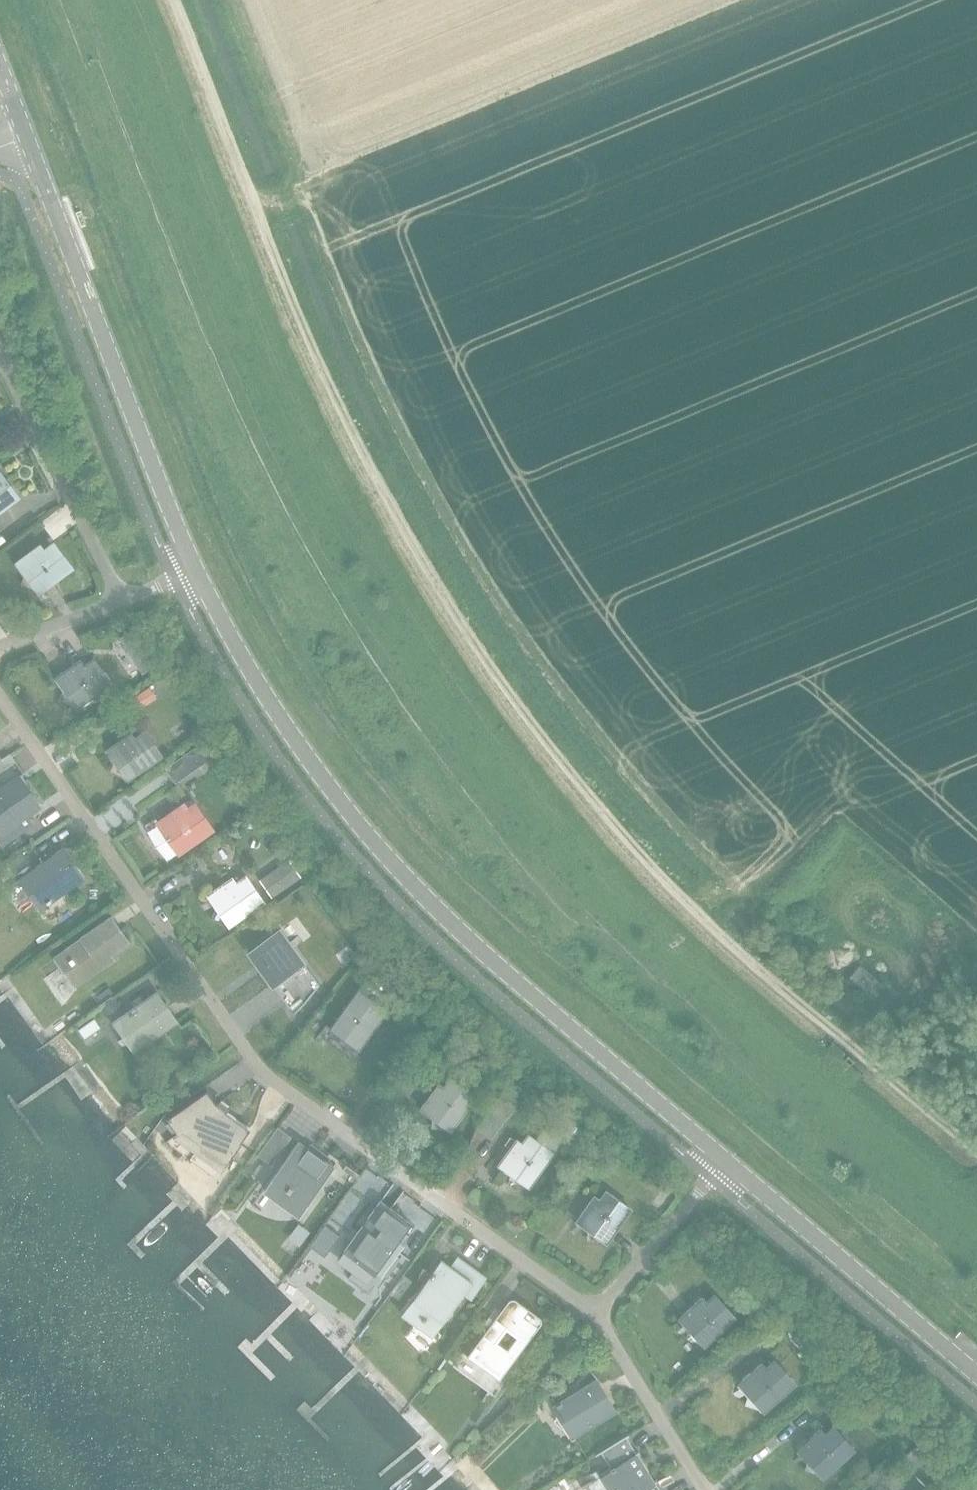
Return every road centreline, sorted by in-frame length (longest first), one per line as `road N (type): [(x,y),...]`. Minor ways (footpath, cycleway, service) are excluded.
road 1 (unclassified): [(976,1152),(705,916),(588,793),(507,689),(377,479),(325,372),(175,0)]
road 2 (residential): [(595,1313),(264,1073),(0,695)]
road 3 (tertiary): [(726,1159),(473,945),(372,840),(273,708),(196,573)]
road 4 (tertiary): [(196,573),(23,133)]
road 5 (tertiary): [(976,1373),(726,1159)]
road 6 (residential): [(121,601),(0,357)]
road 7 (residential): [(704,1489),(595,1313)]
road 8 (residential): [(595,1313),(698,1193)]
road 9 (residential): [(0,647),(121,601)]

